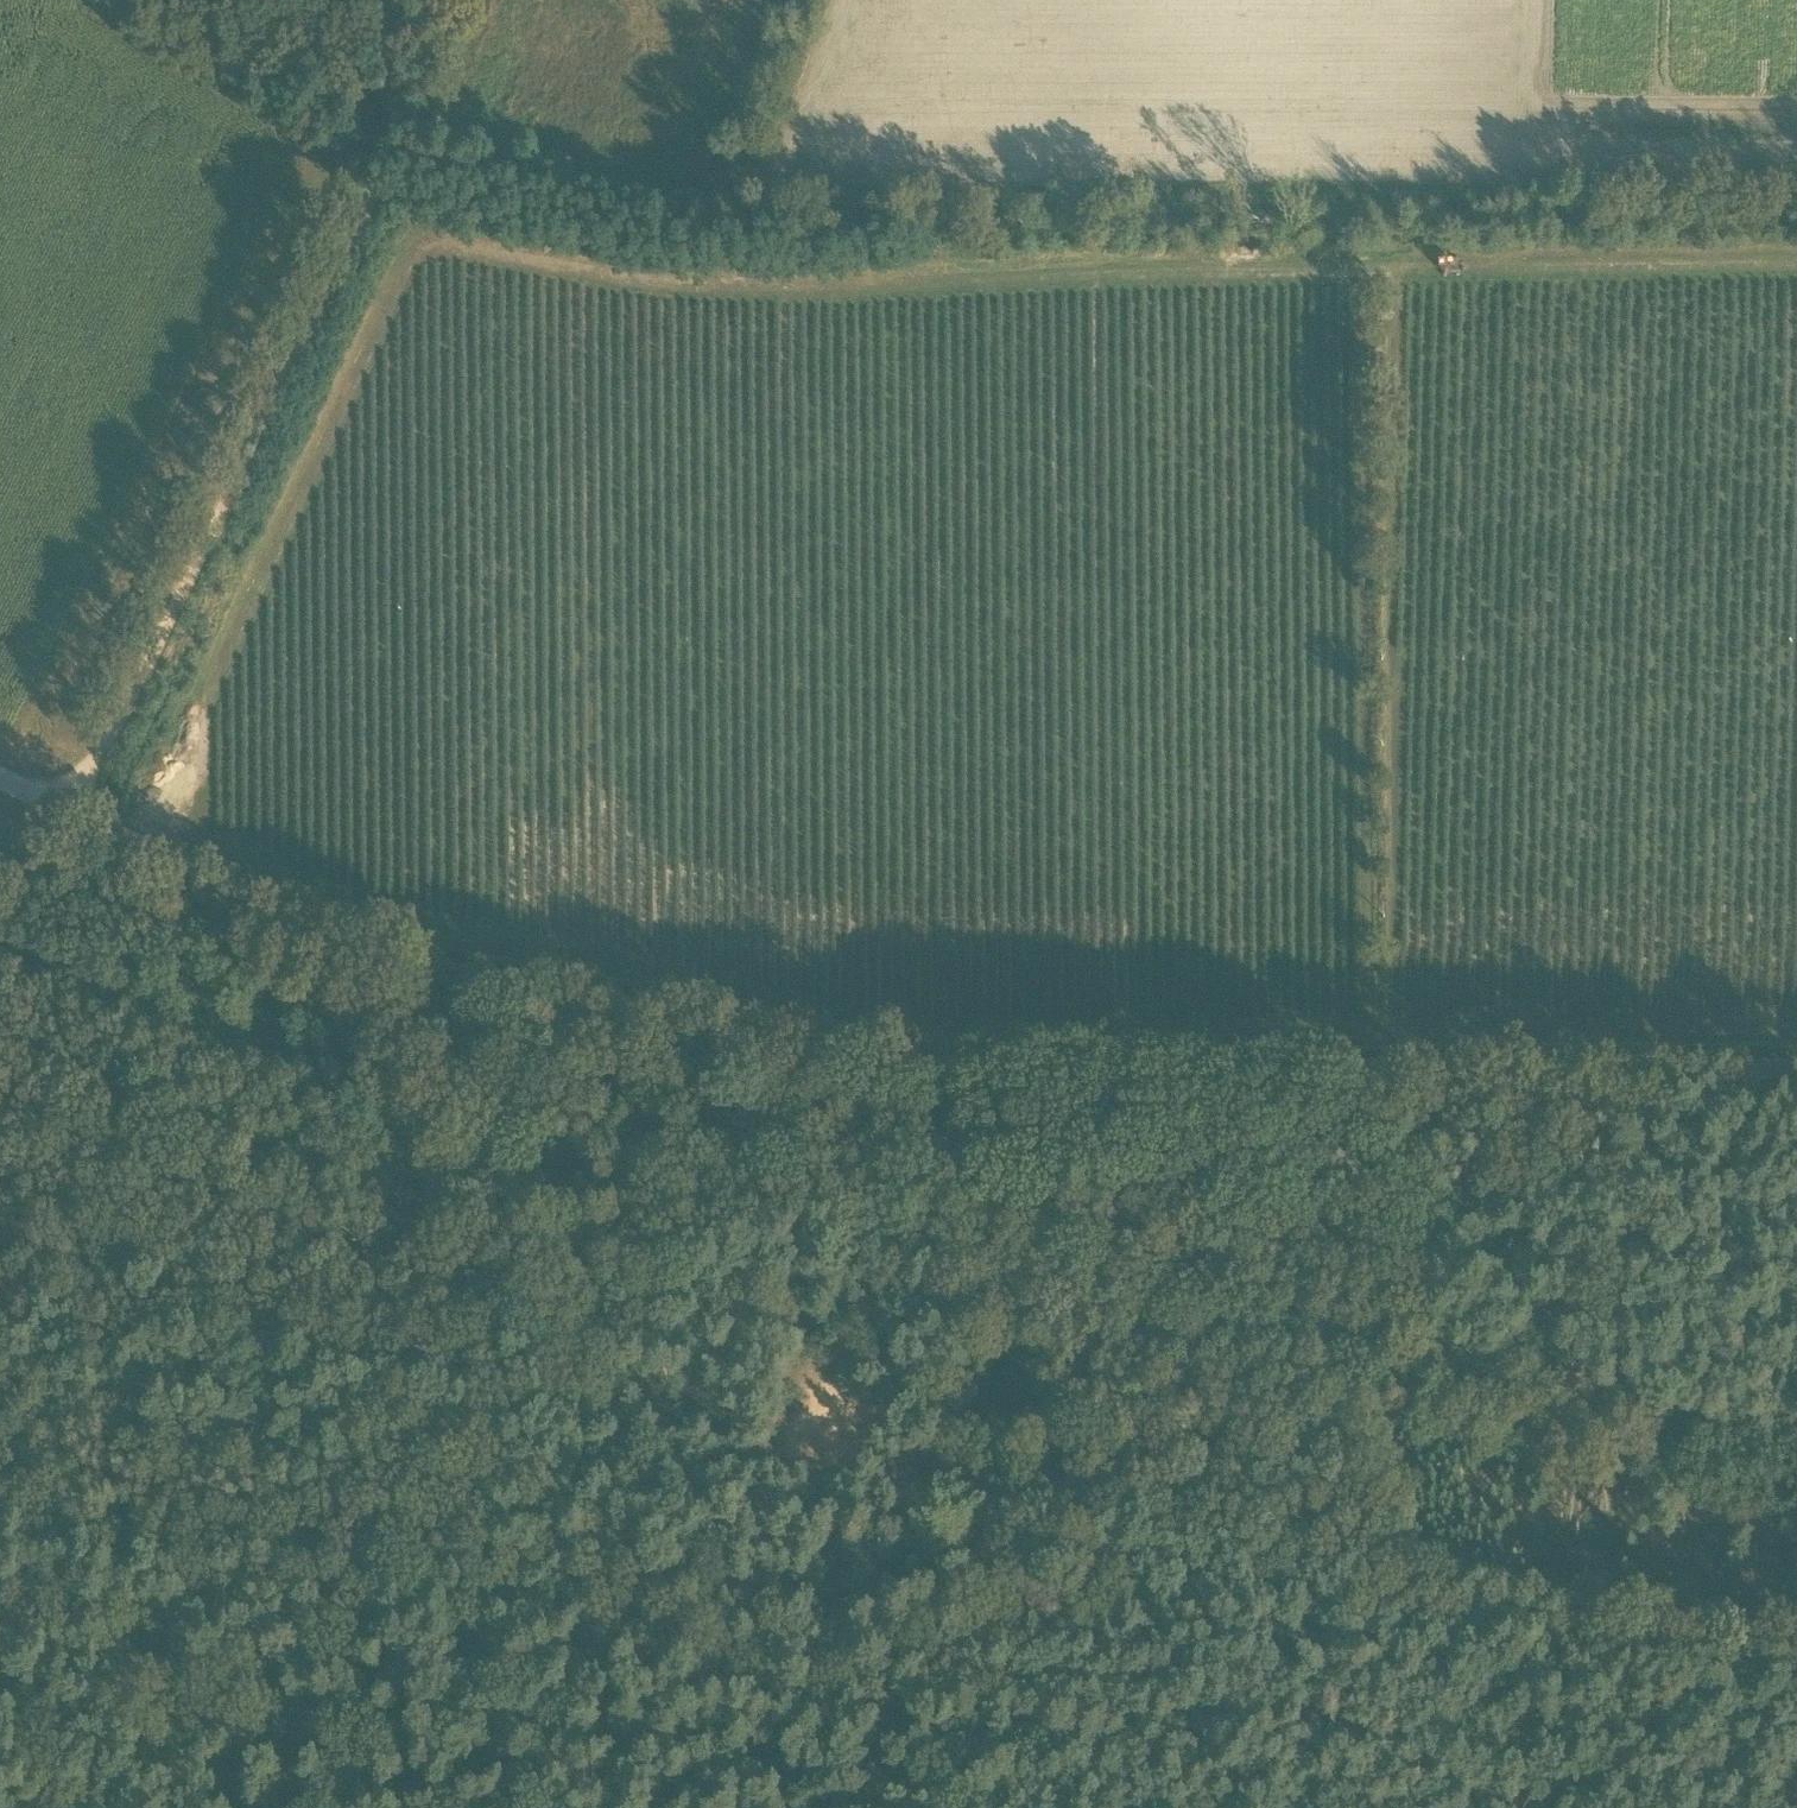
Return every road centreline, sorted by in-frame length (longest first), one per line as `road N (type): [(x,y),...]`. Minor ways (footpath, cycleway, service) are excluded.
road 1 (unclassified): [(1796,1070),(877,1070),(411,958),(295,917),(0,776)]
road 2 (track): [(396,145),(656,223),(712,231),(1796,222)]
road 3 (track): [(0,944),(145,671),(333,288),(396,145),(442,0)]
road 4 (track): [(1042,1632),(836,1726),(544,1607),(507,1585)]
road 5 (track): [(507,1585),(107,1807)]
road 6 (track): [(995,1247),(1005,1180),(998,1071)]

